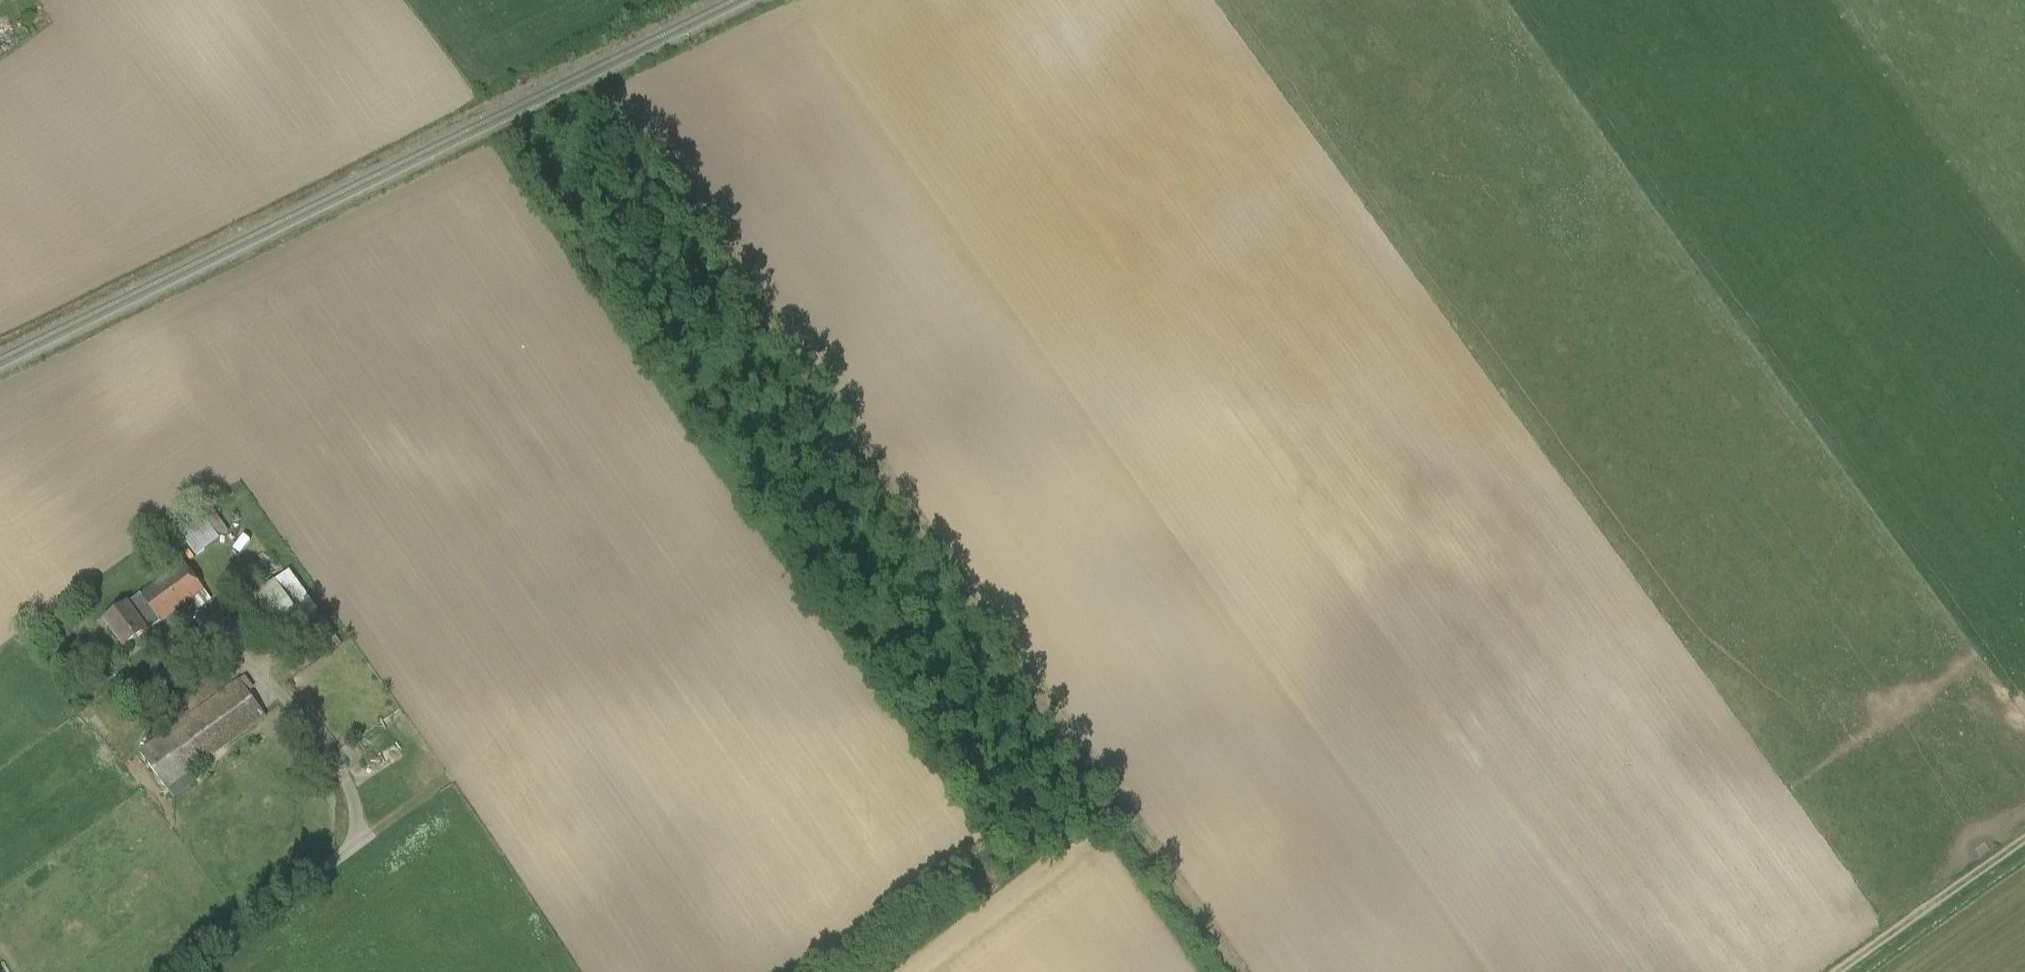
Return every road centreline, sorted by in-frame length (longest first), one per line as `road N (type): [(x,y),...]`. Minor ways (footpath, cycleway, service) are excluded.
road 1 (track): [(2024,837),(1836,971)]
road 2 (unclassified): [(192,971),(365,837)]

